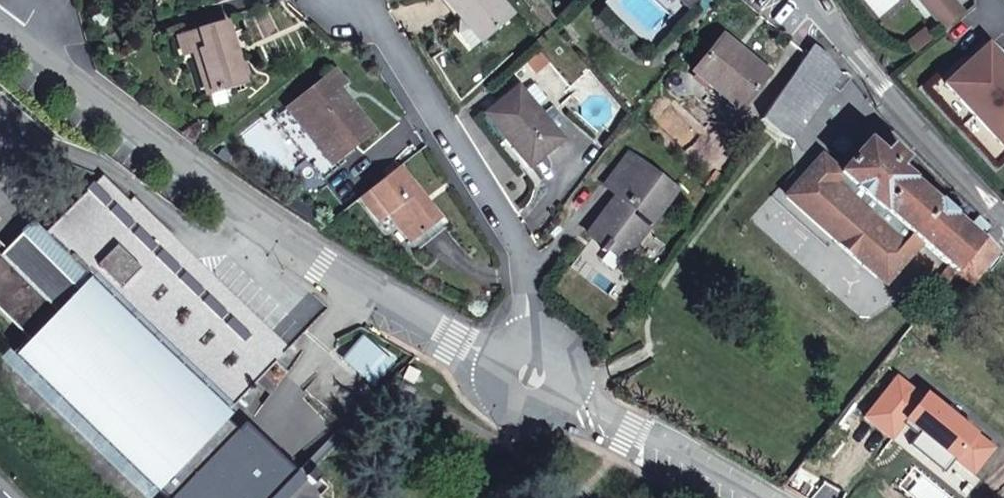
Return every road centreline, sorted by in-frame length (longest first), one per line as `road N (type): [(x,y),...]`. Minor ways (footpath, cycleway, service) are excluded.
road 1 (residential): [(497,368),(321,263),(49,74)]
road 2 (residential): [(538,340),(514,226),(354,0)]
road 3 (residential): [(1003,223),(790,0)]
road 4 (residential): [(745,497),(565,398)]

